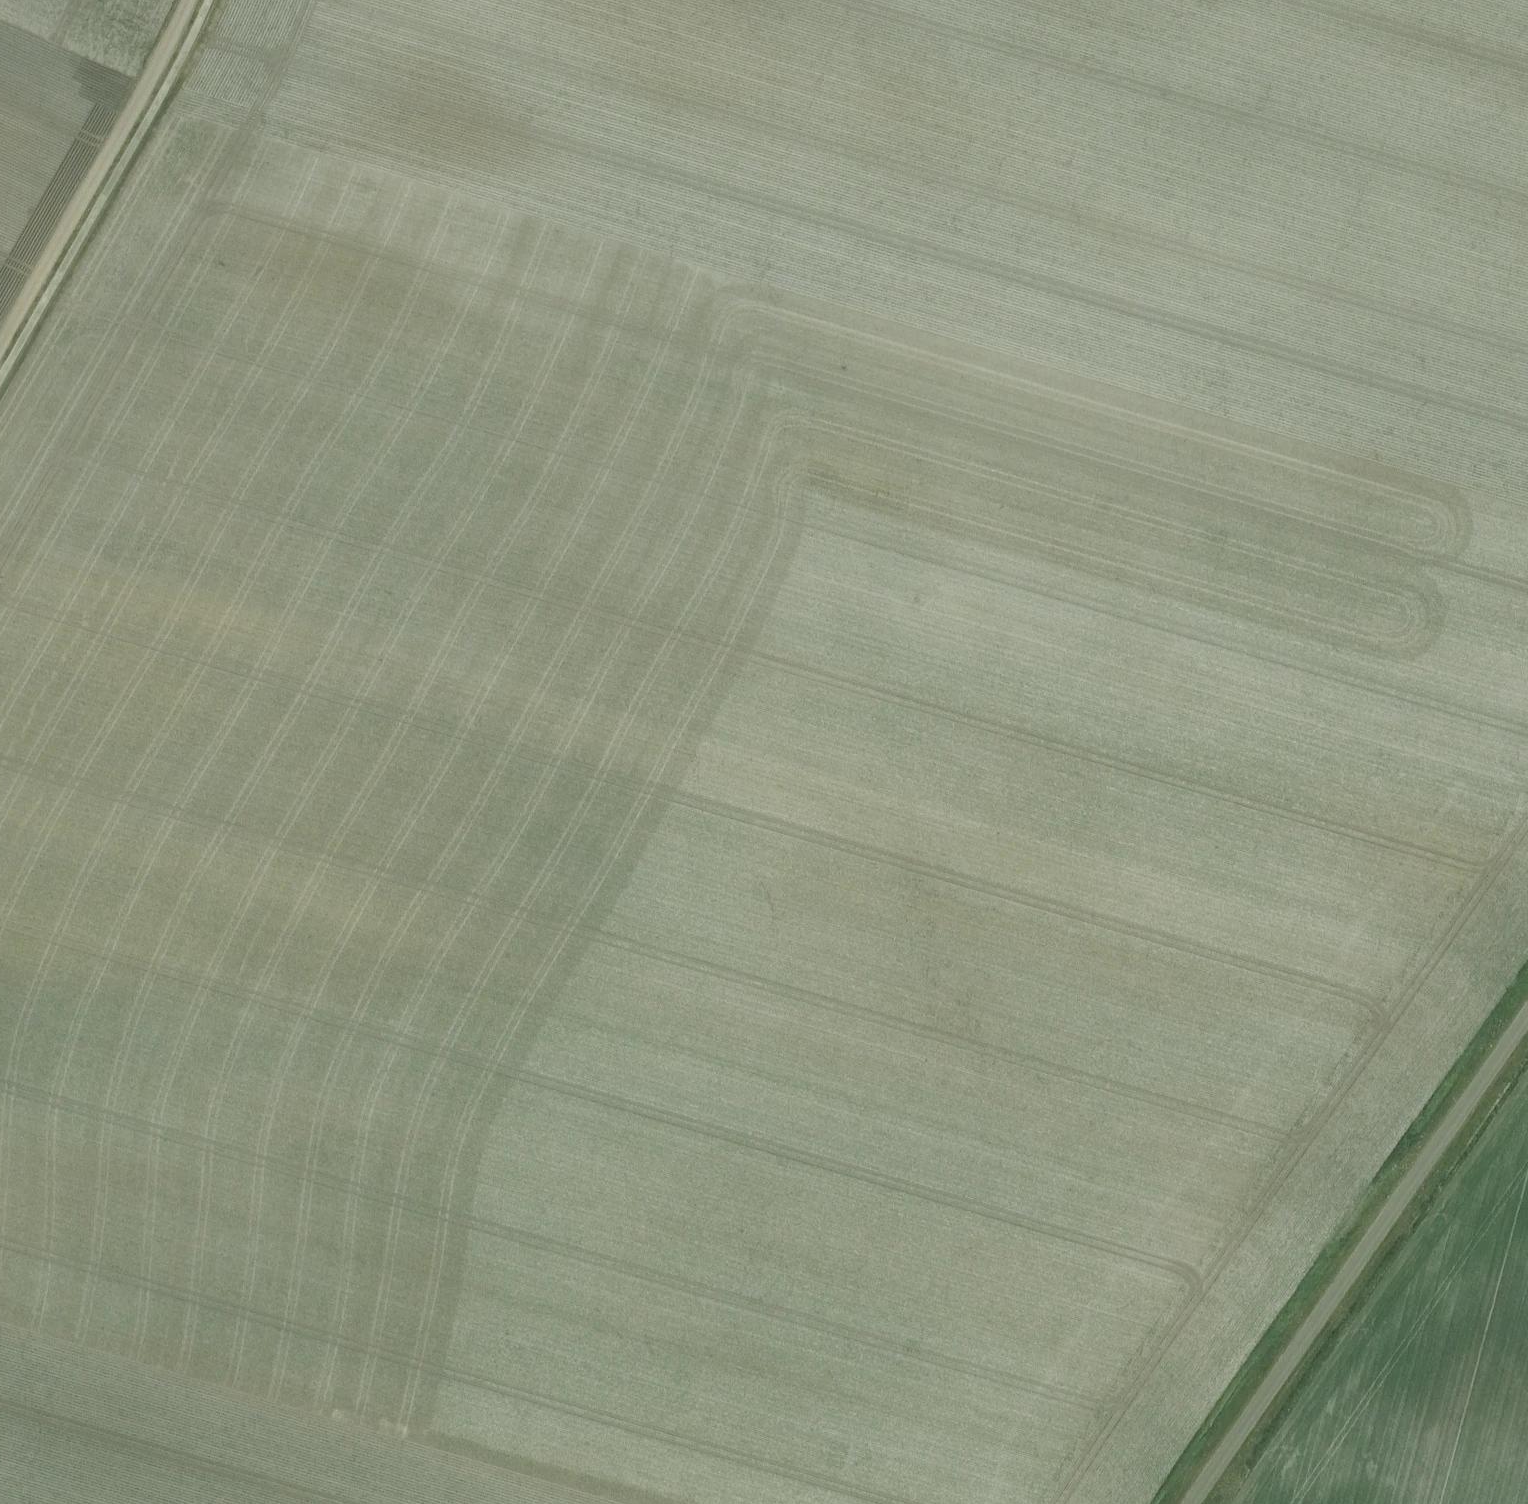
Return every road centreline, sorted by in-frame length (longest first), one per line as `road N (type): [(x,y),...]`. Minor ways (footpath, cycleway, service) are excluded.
road 1 (unclassified): [(1193,1503),(1527,1019)]
road 2 (track): [(0,351),(193,0)]

